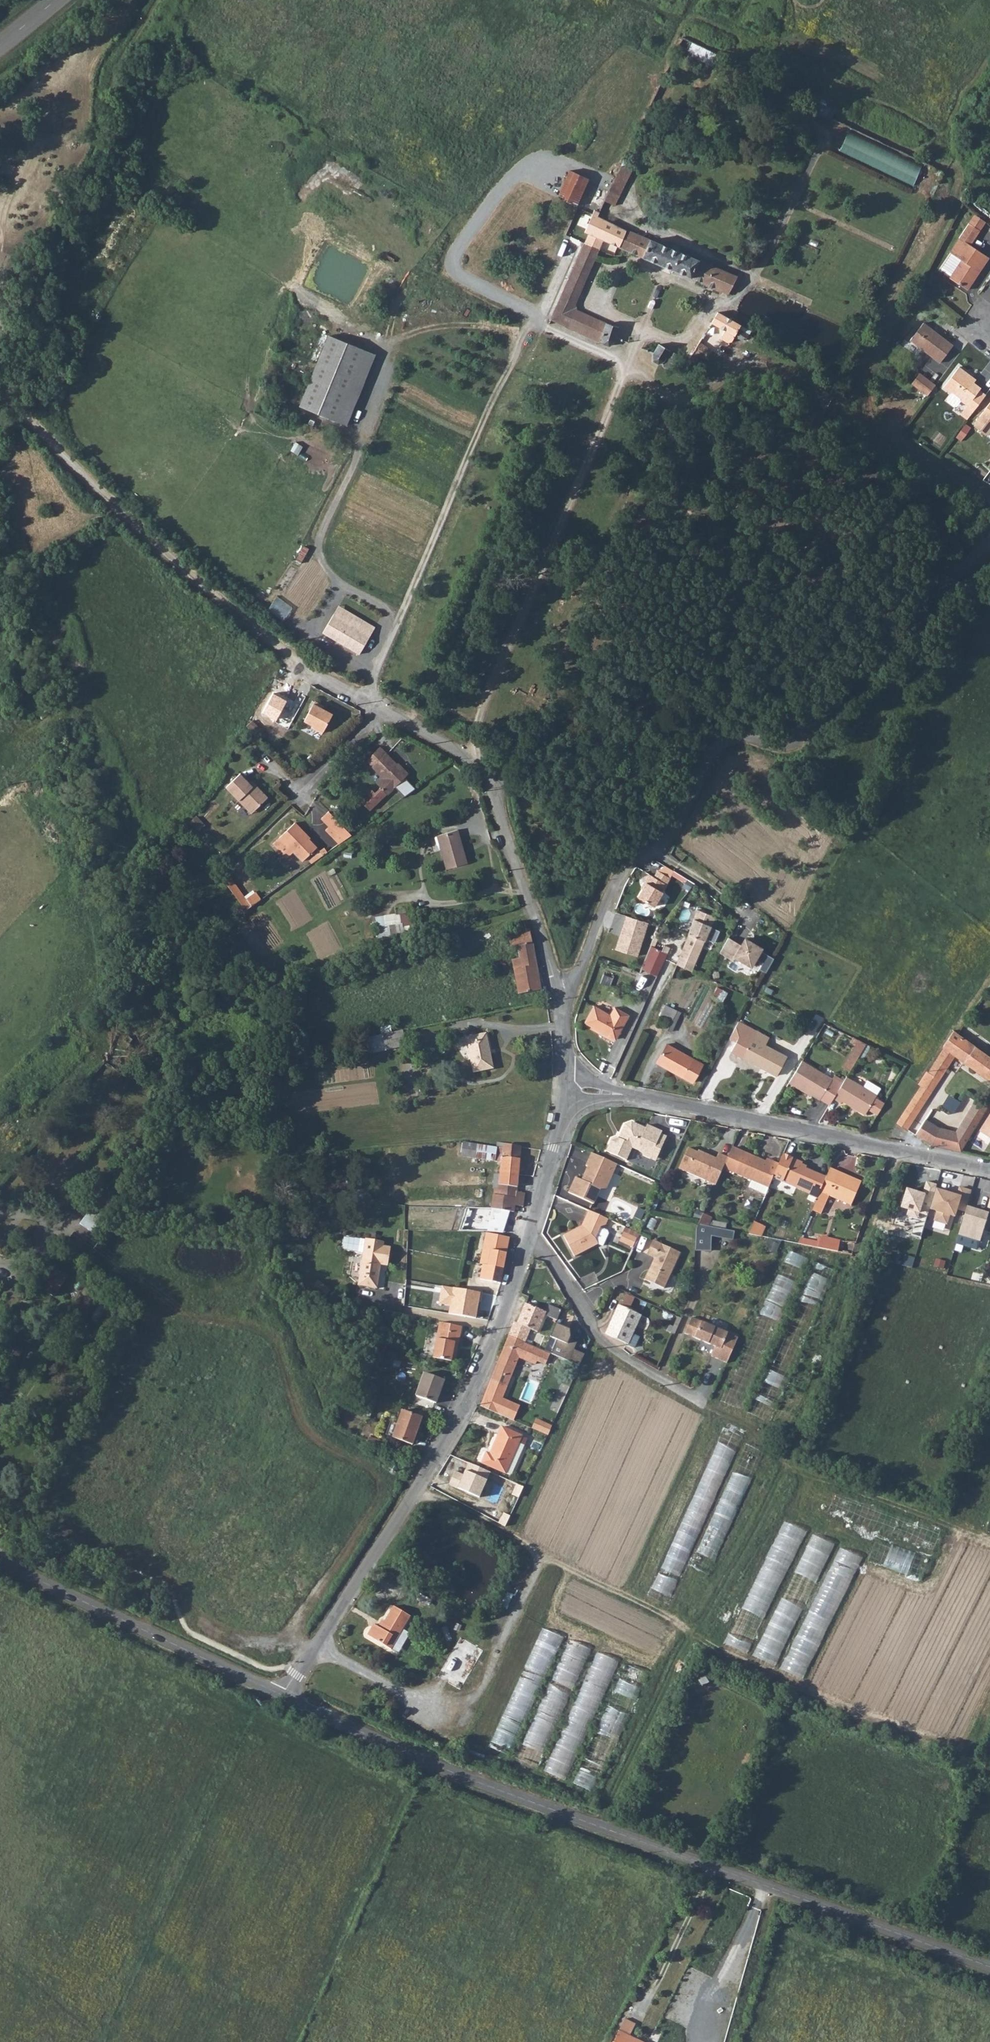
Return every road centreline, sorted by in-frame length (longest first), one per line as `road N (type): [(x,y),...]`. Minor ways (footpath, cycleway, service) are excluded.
road 1 (tertiary): [(989,1967),(461,1776),(281,1695)]
road 2 (track): [(529,332),(628,101),(674,29),(688,22),(864,86),(903,108),(951,168),(989,187)]
road 3 (unclassified): [(558,995),(575,978),(624,863),(664,841),(728,736),(741,732),(783,746),(803,738),(989,544)]
road 4 (residential): [(281,1695),(456,1419),(532,1232)]
road 5 (unclassified): [(565,1090),(621,1093),(989,1169)]
road 6 (unclassified): [(464,756),(630,359)]
road 7 (track): [(414,1491),(797,1687)]
road 8 (unclassified): [(364,699),(529,332)]
road 9 (track): [(10,396),(145,535),(262,636)]
road 10 (residential): [(532,1232),(596,1334),(789,1450)]
road 11 (residential): [(989,494),(712,343)]
road 12 (tertiary): [(281,1695),(0,1559)]
road 13 (residential): [(558,995),(487,786),(464,756)]
road 14 (track): [(773,1889),(731,2041)]
road 15 (track): [(480,1690),(545,1554)]
road 16 (residential): [(532,1232),(565,1090)]
road 17 (residential): [(291,799),(382,709)]
road 18 (residential): [(364,699),(262,636)]

